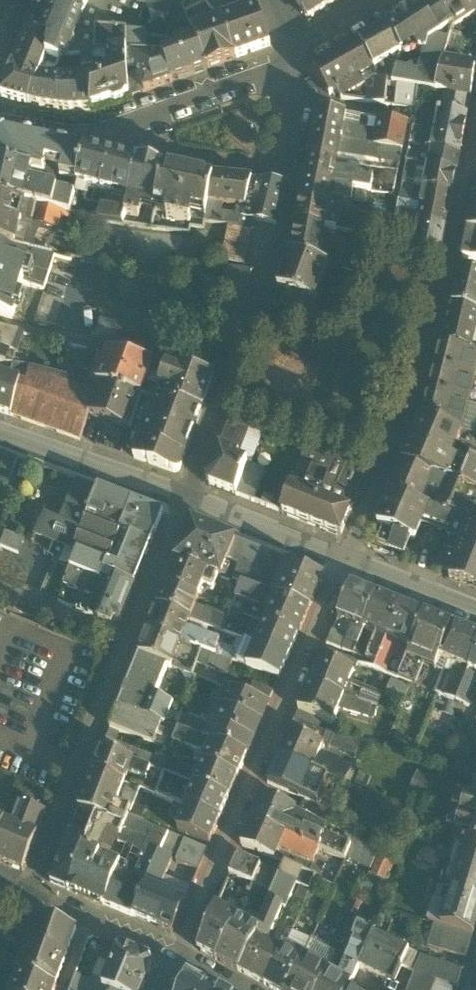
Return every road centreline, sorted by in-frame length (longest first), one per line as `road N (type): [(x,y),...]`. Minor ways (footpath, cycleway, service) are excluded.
road 1 (residential): [(349,566),(450,261),(475,125)]
road 2 (residential): [(175,956),(349,566)]
road 3 (residential): [(187,503),(39,894)]
road 4 (residential): [(90,137),(298,175),(307,104)]
road 5 (residential): [(187,503),(283,242)]
road 6 (residential): [(90,137),(253,78),(305,49)]
road 7 (residential): [(0,433),(187,503)]
road 8 (residential): [(187,503),(349,566)]
road 9 (residential): [(175,956),(39,894)]
road 10 (residential): [(349,566),(475,614)]

